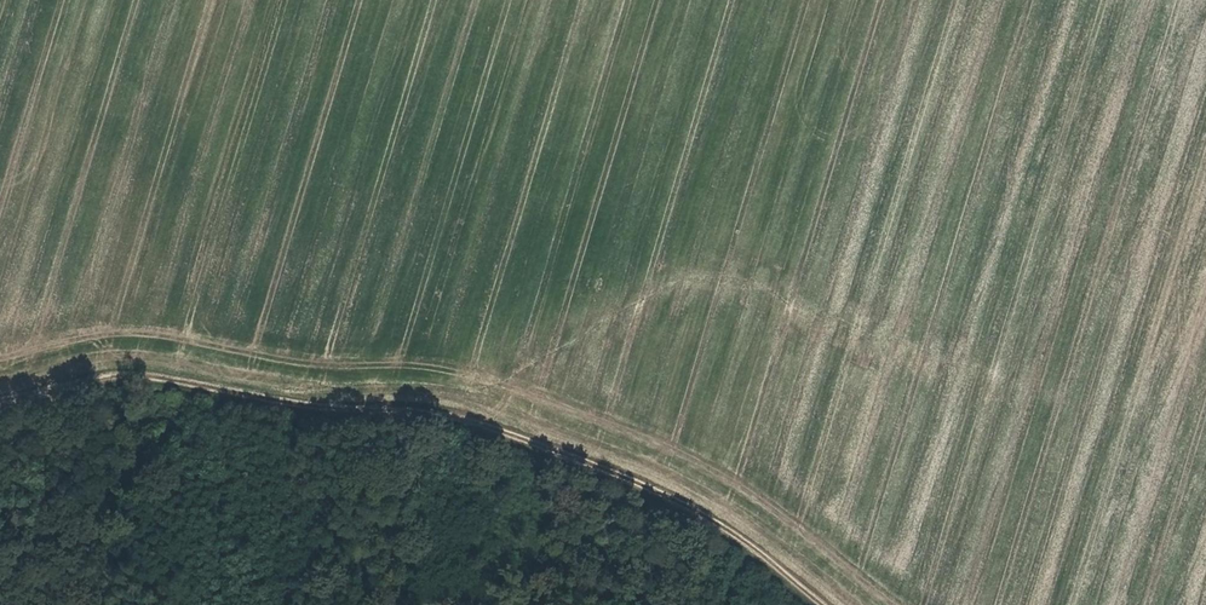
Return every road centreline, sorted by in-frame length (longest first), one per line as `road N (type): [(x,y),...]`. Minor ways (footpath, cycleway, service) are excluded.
road 1 (track): [(0,402),(104,382),(203,387),(321,408),(429,409),(698,522),(812,604)]

